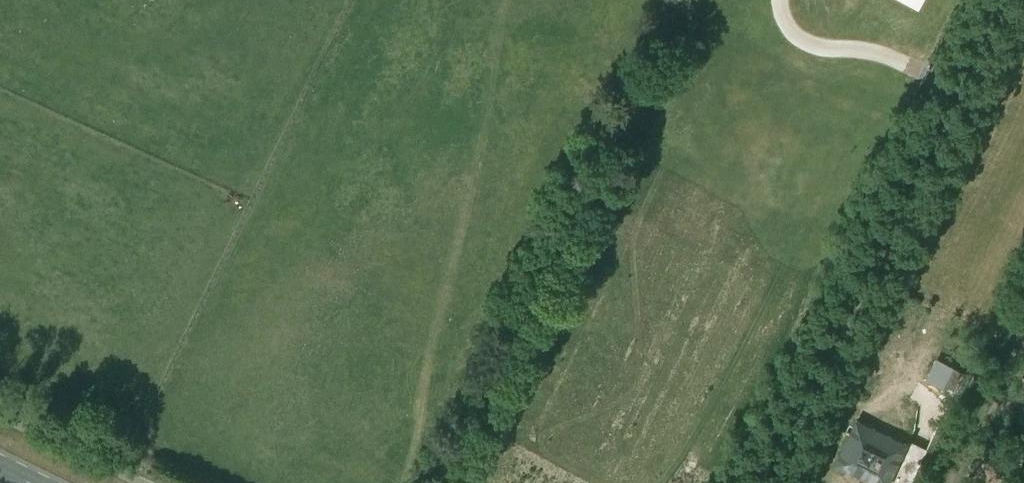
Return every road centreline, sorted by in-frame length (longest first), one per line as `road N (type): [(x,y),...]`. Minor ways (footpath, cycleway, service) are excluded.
road 1 (unclassified): [(766,482),(1004,0)]

